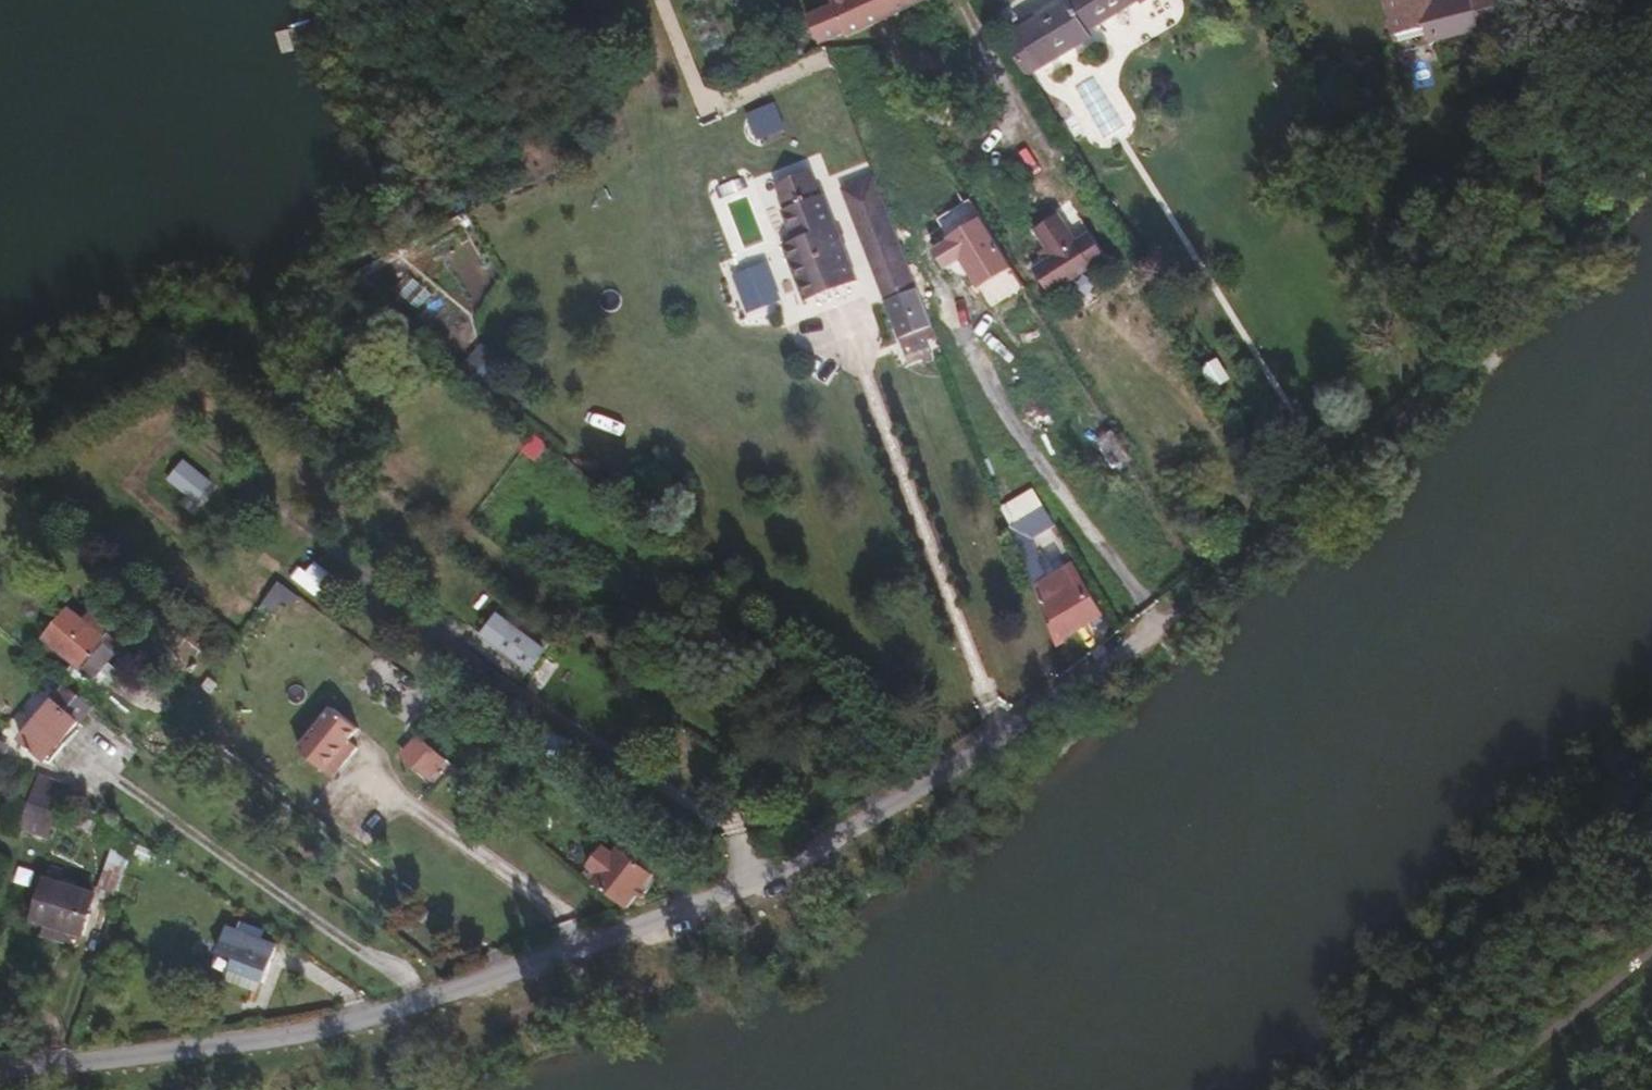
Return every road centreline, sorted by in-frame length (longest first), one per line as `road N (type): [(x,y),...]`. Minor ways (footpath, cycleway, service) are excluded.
road 1 (residential): [(0,1073),(63,1073),(443,1017),(852,832)]
road 2 (track): [(1465,1089),(1651,936)]

